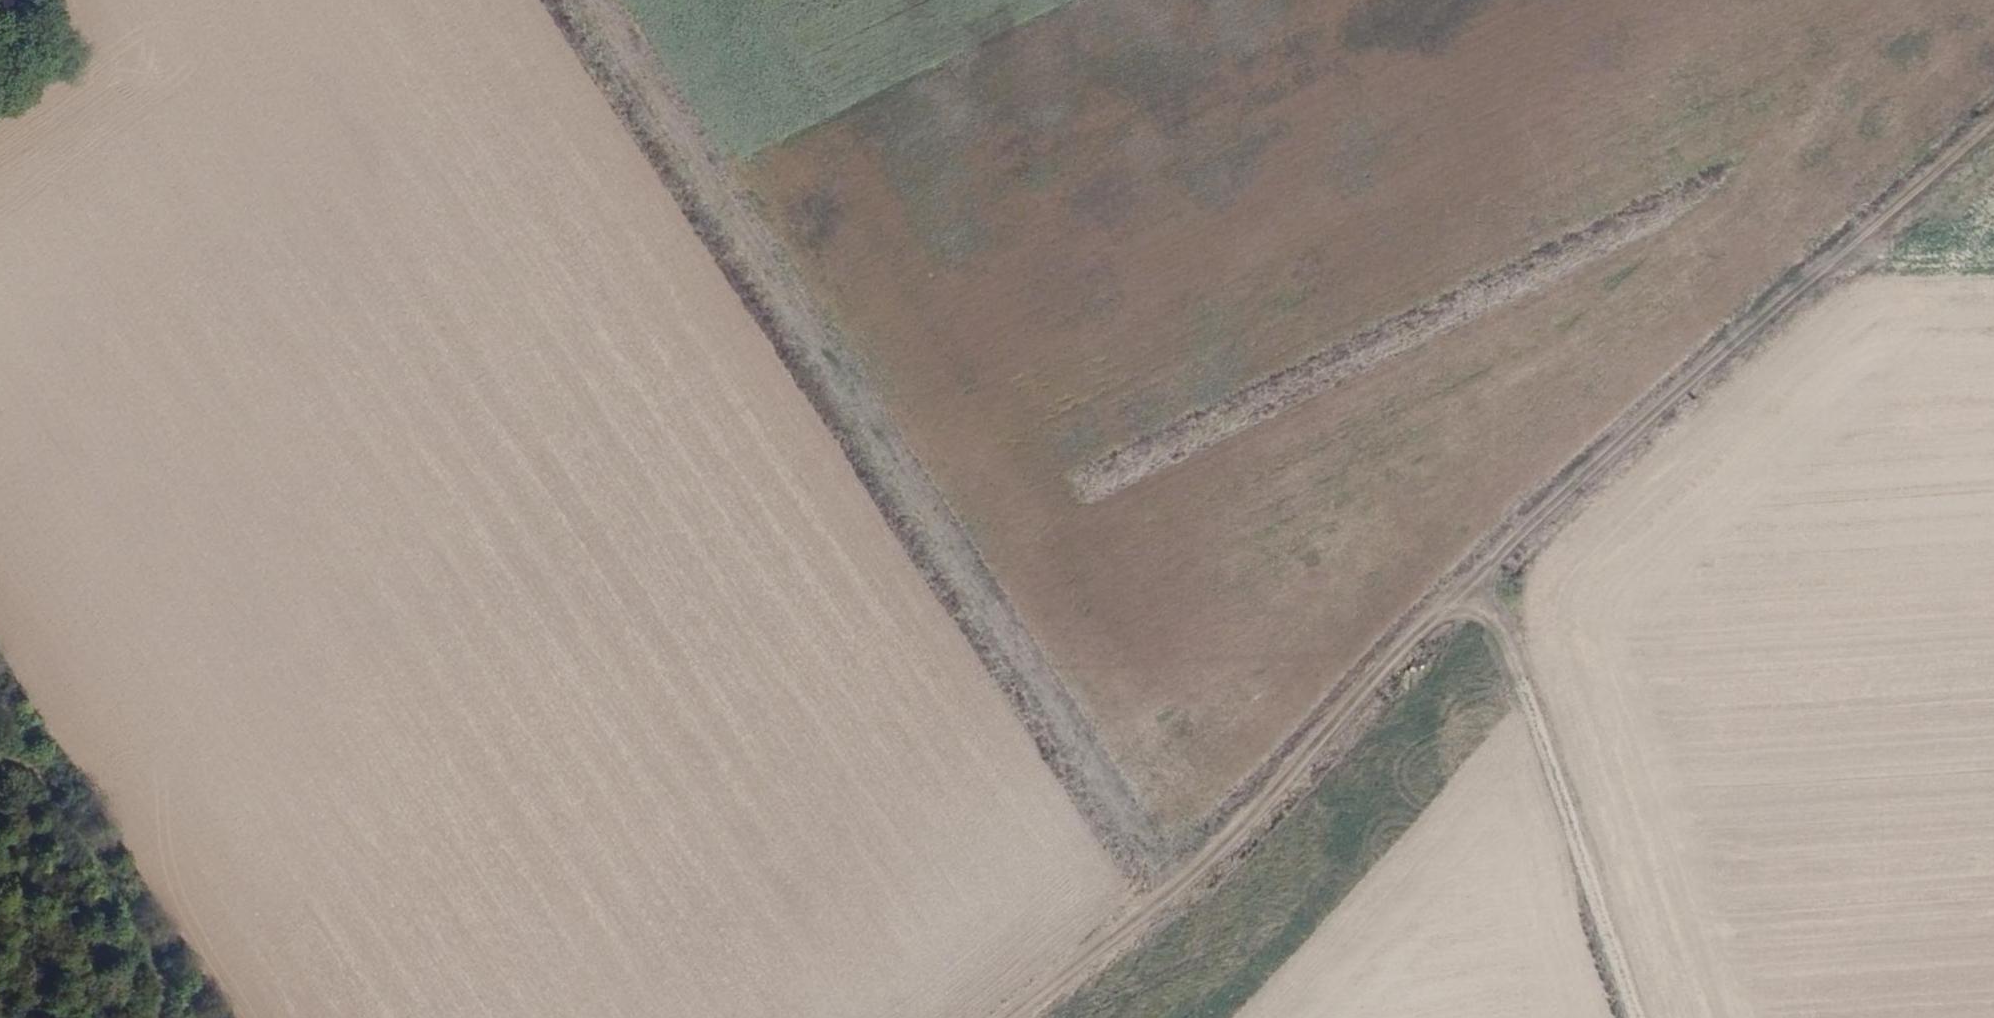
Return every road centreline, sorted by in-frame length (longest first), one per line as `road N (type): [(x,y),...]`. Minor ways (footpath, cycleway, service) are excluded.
road 1 (track): [(973,1017),(1367,714),(1572,496),(1827,267),(1993,139)]
road 2 (track): [(1634,1017),(1486,587)]

